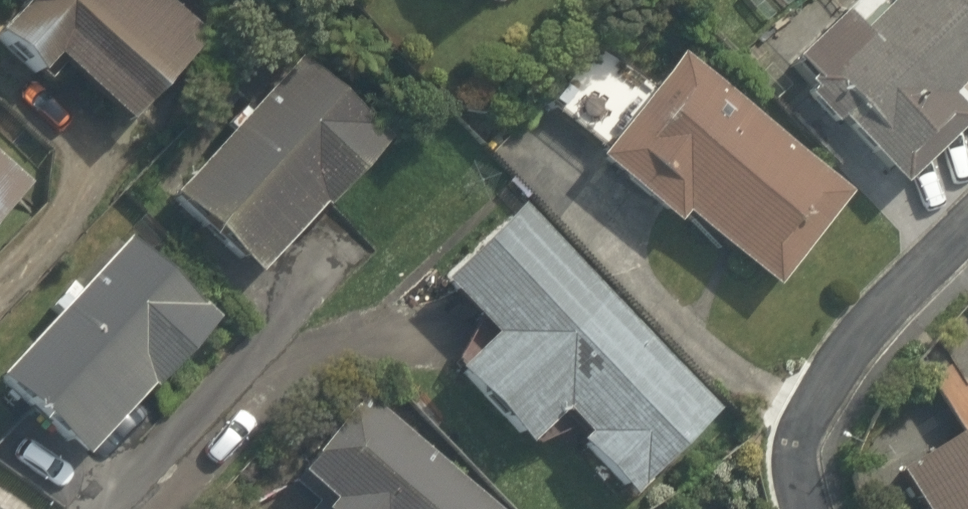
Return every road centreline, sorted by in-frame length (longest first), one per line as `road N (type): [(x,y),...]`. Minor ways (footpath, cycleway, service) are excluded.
road 1 (residential): [(967,231),(848,346),(788,459),(803,508)]

